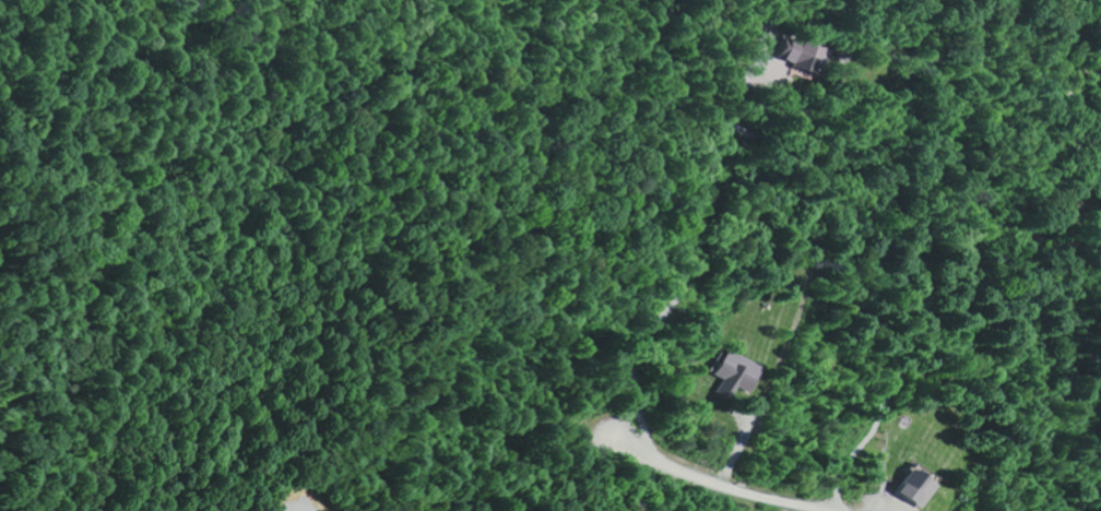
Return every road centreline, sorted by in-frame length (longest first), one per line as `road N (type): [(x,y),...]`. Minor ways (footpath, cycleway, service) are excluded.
road 1 (residential): [(845,510),(721,483),(614,442)]

